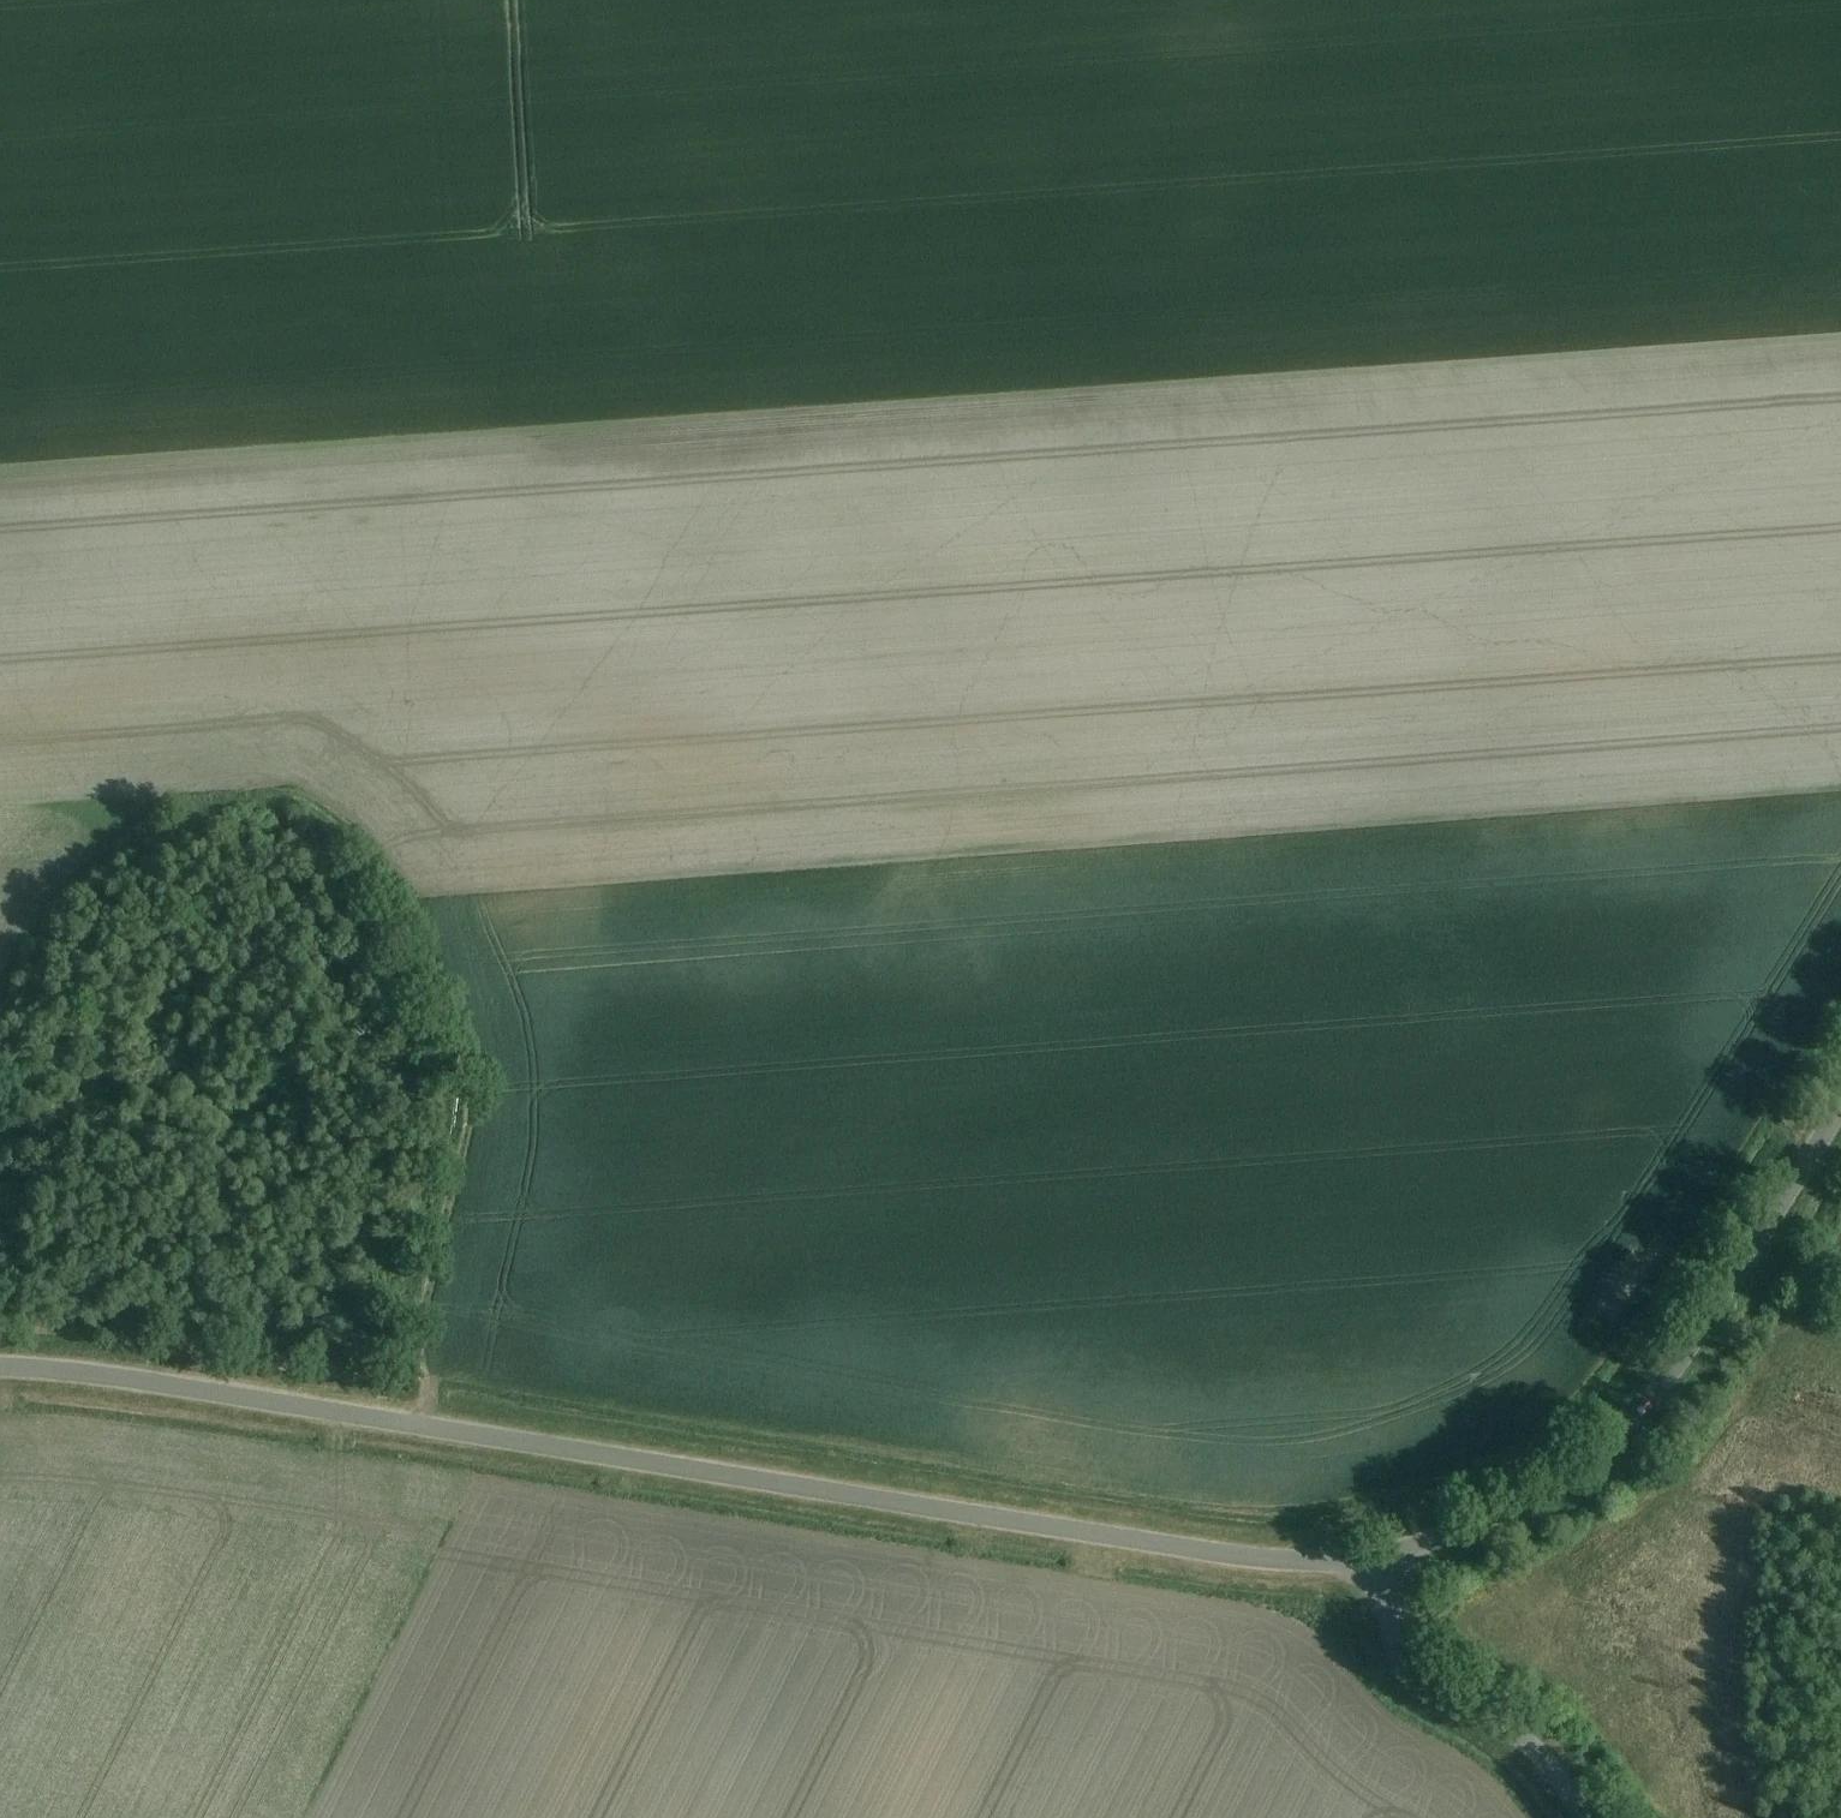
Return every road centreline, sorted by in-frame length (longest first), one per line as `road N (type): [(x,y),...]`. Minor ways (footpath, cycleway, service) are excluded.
road 1 (unclassified): [(1380,1556),(1217,1553),(103,1372),(0,1368)]
road 2 (unclassified): [(1380,1556),(1527,1495),(1588,1454),(1665,1382),(1840,1103)]
road 3 (unclassified): [(1585,1817),(1532,1741),(1419,1666),(1397,1628),(1380,1556)]

